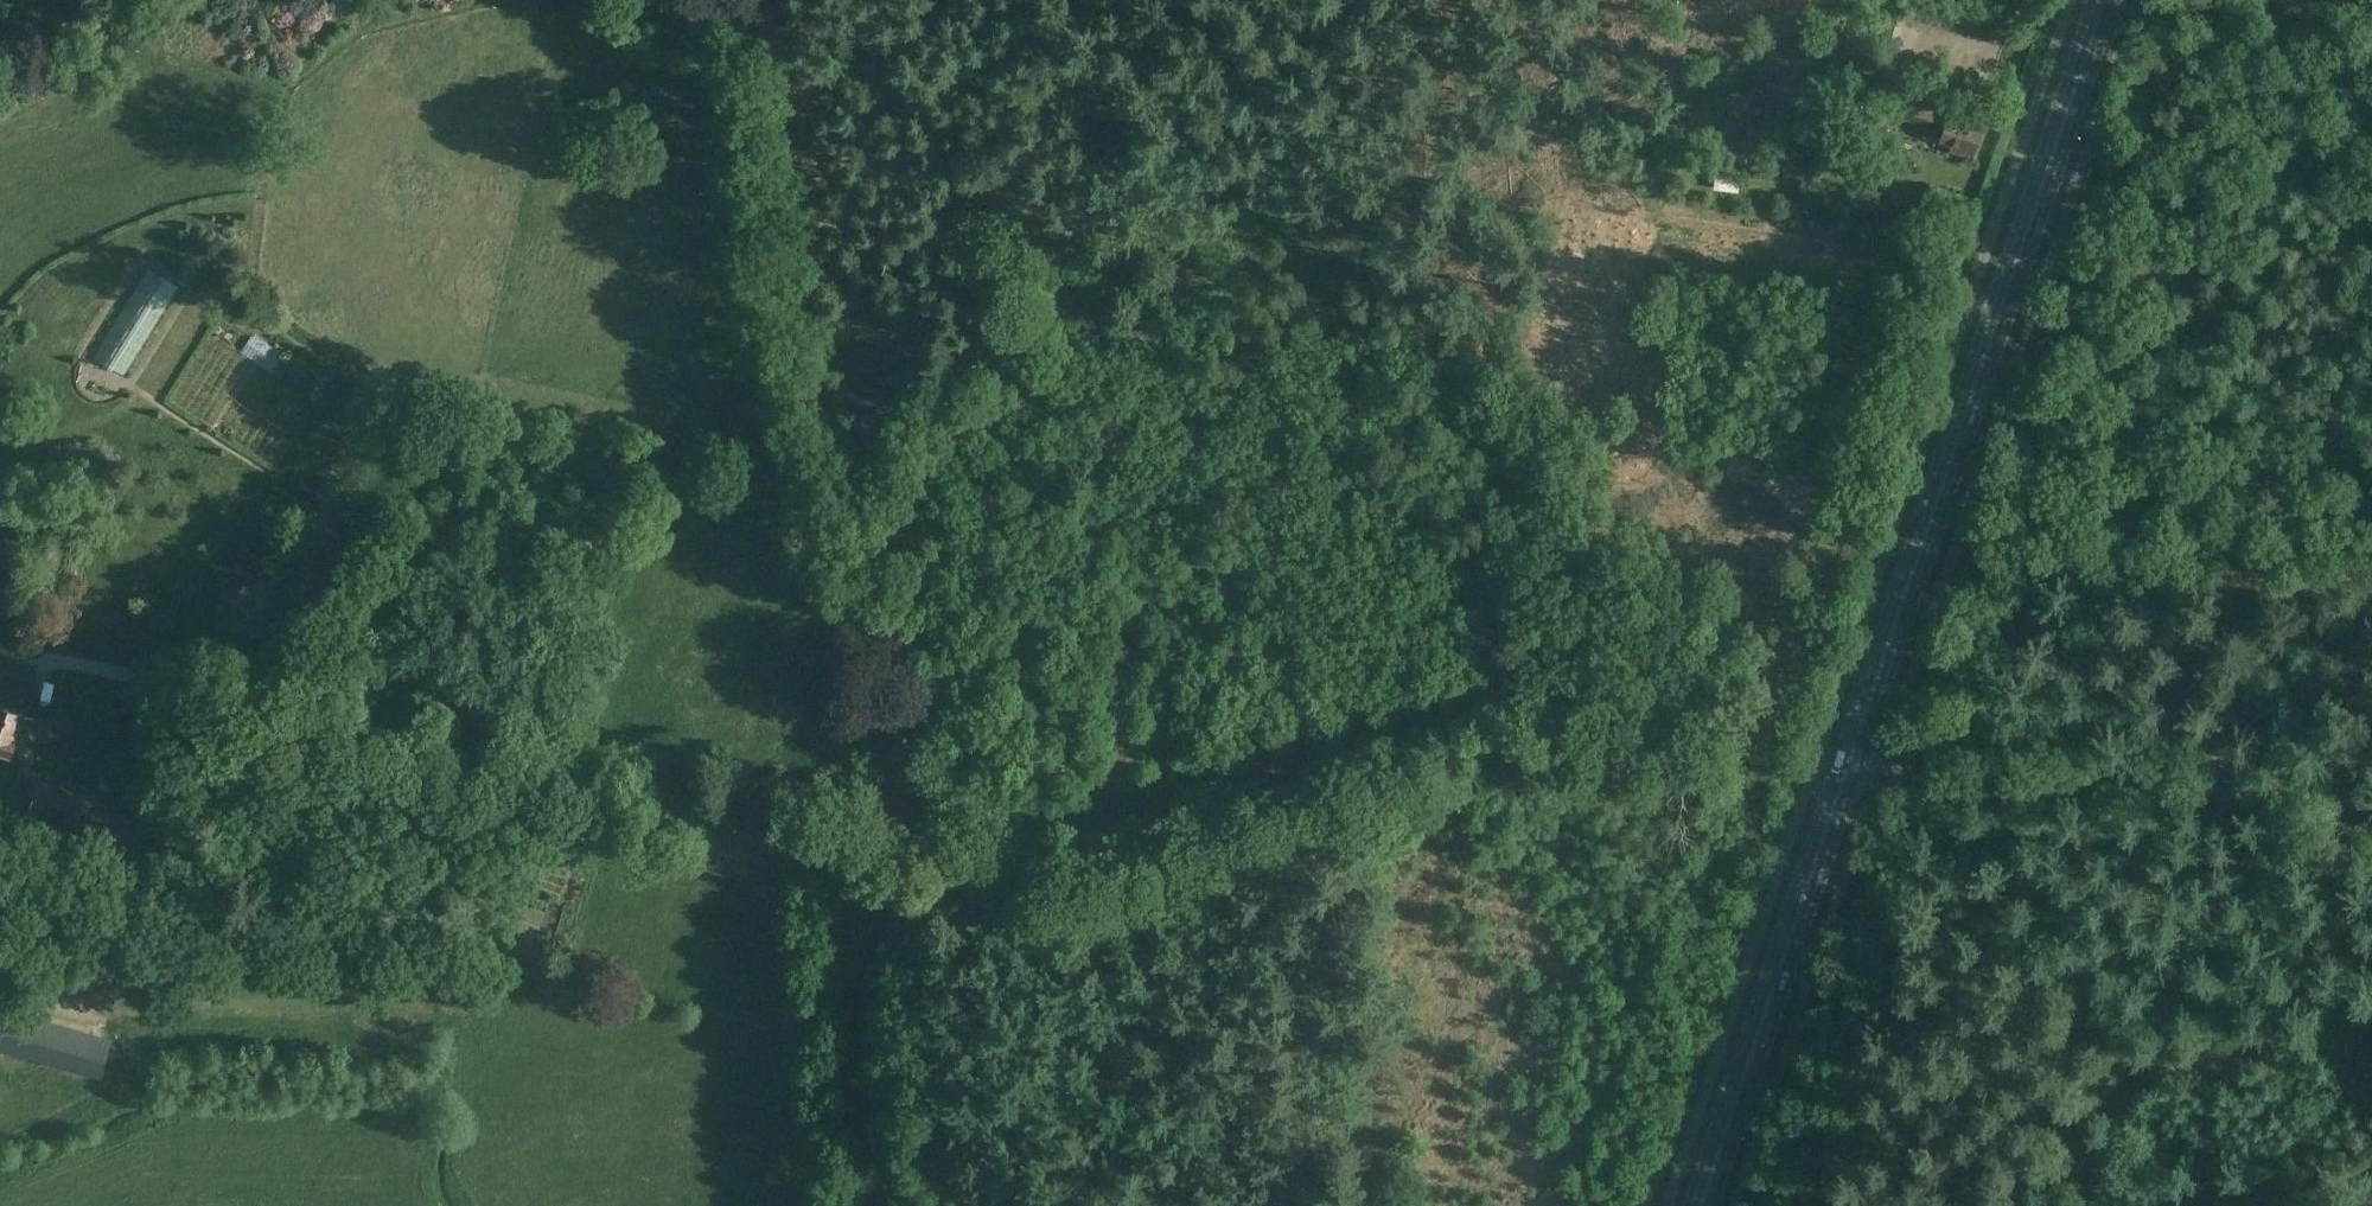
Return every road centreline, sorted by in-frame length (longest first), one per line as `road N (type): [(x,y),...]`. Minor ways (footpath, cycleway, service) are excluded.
road 1 (primary): [(1707,1205),(2108,0)]
road 2 (track): [(2371,798),(2142,762),(1918,778),(1848,772)]
road 3 (track): [(0,1000),(63,995),(95,974),(175,684)]

